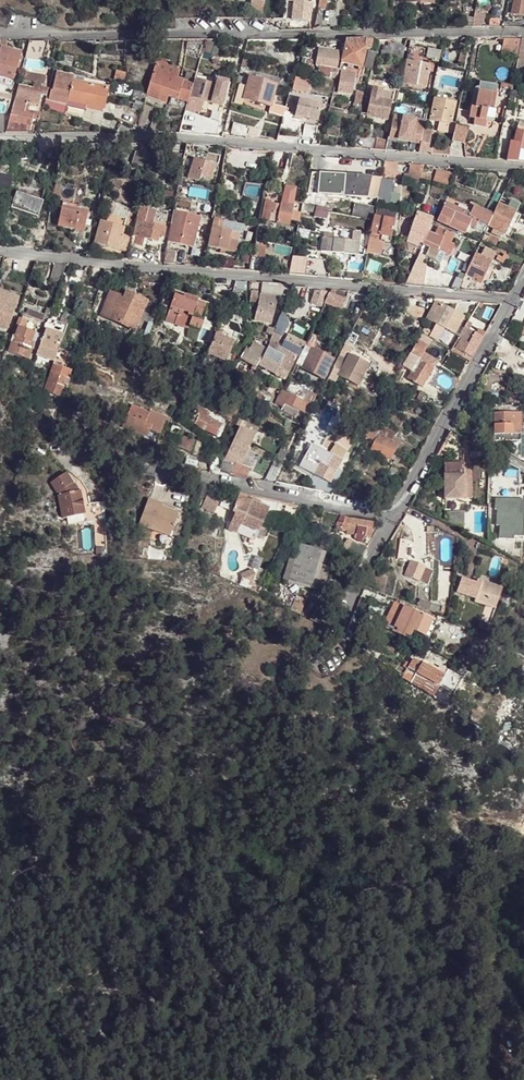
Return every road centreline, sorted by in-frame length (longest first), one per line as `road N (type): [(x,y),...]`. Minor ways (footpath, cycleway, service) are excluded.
road 1 (residential): [(0,136),(144,136),(523,168)]
road 2 (residential): [(0,28),(140,37),(523,32)]
road 3 (residential): [(0,250),(514,298)]
road 4 (residential): [(10,433),(392,517)]
road 5 (residential): [(443,425),(514,298)]
road 6 (residential): [(338,635),(392,517)]

